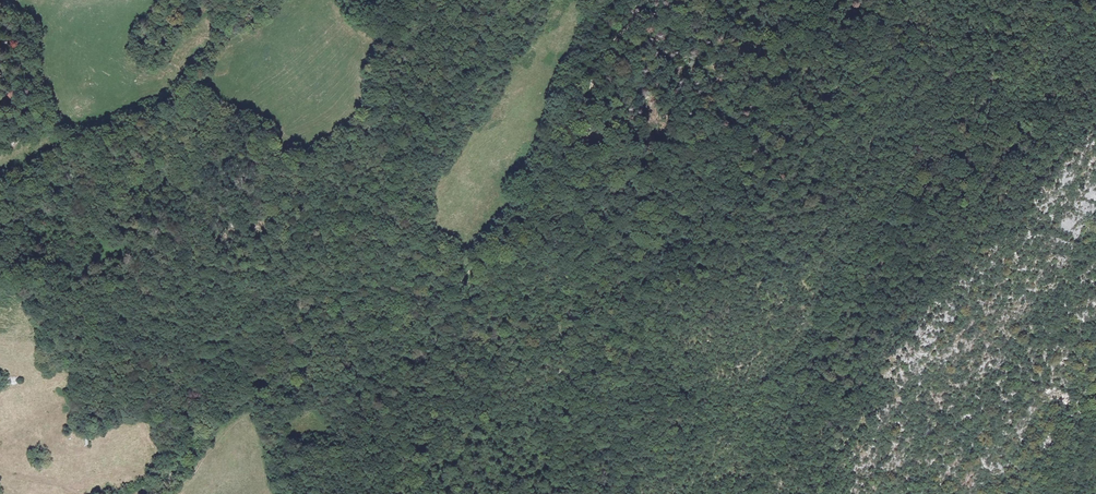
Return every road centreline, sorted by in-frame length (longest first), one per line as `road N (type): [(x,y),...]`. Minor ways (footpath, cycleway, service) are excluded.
road 1 (track): [(645,0),(601,65),(573,146),(450,297),(225,405),(180,455),(160,493)]
road 2 (track): [(376,493),(404,465),(441,378),(507,333),(649,289),(706,230),(750,116)]
road 3 (track): [(573,146),(603,135),(685,68),(728,63),(754,41),(811,18),(821,3)]

